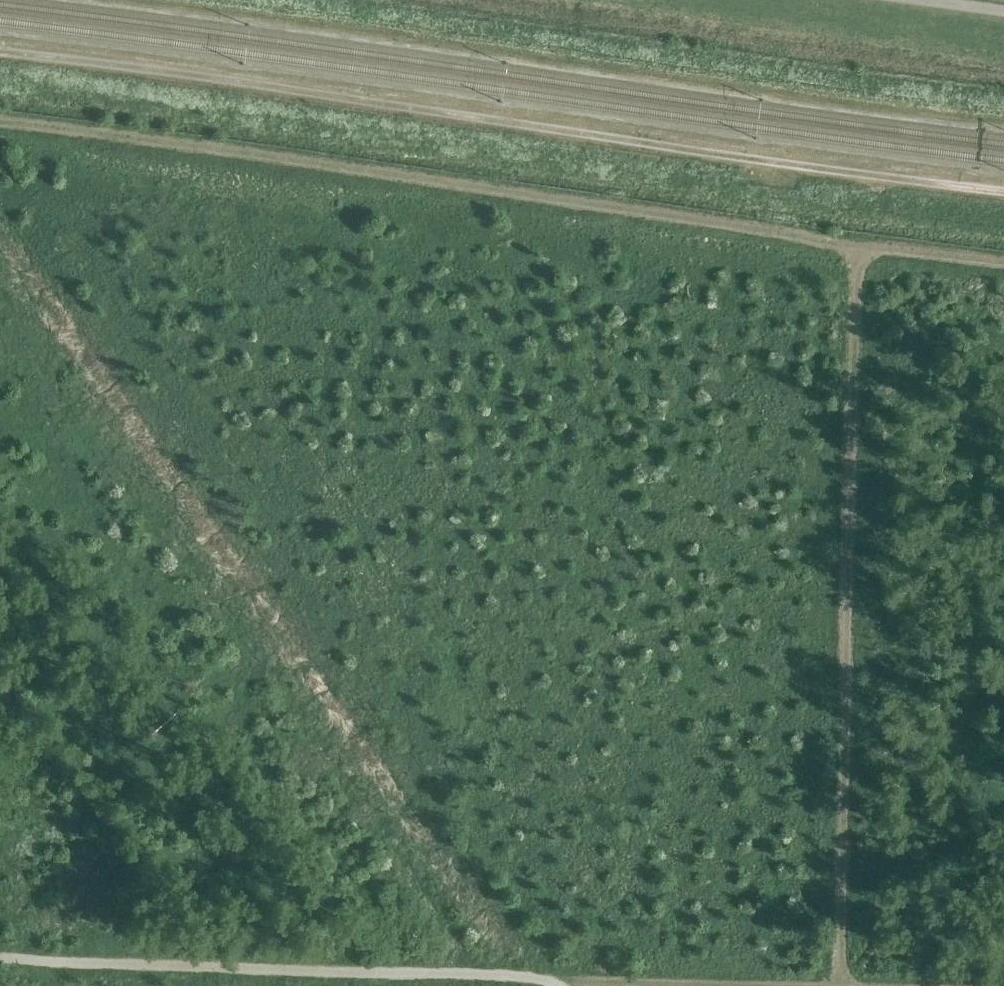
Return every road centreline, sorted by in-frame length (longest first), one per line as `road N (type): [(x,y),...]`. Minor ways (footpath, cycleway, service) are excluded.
road 1 (track): [(0,52),(1003,191)]

